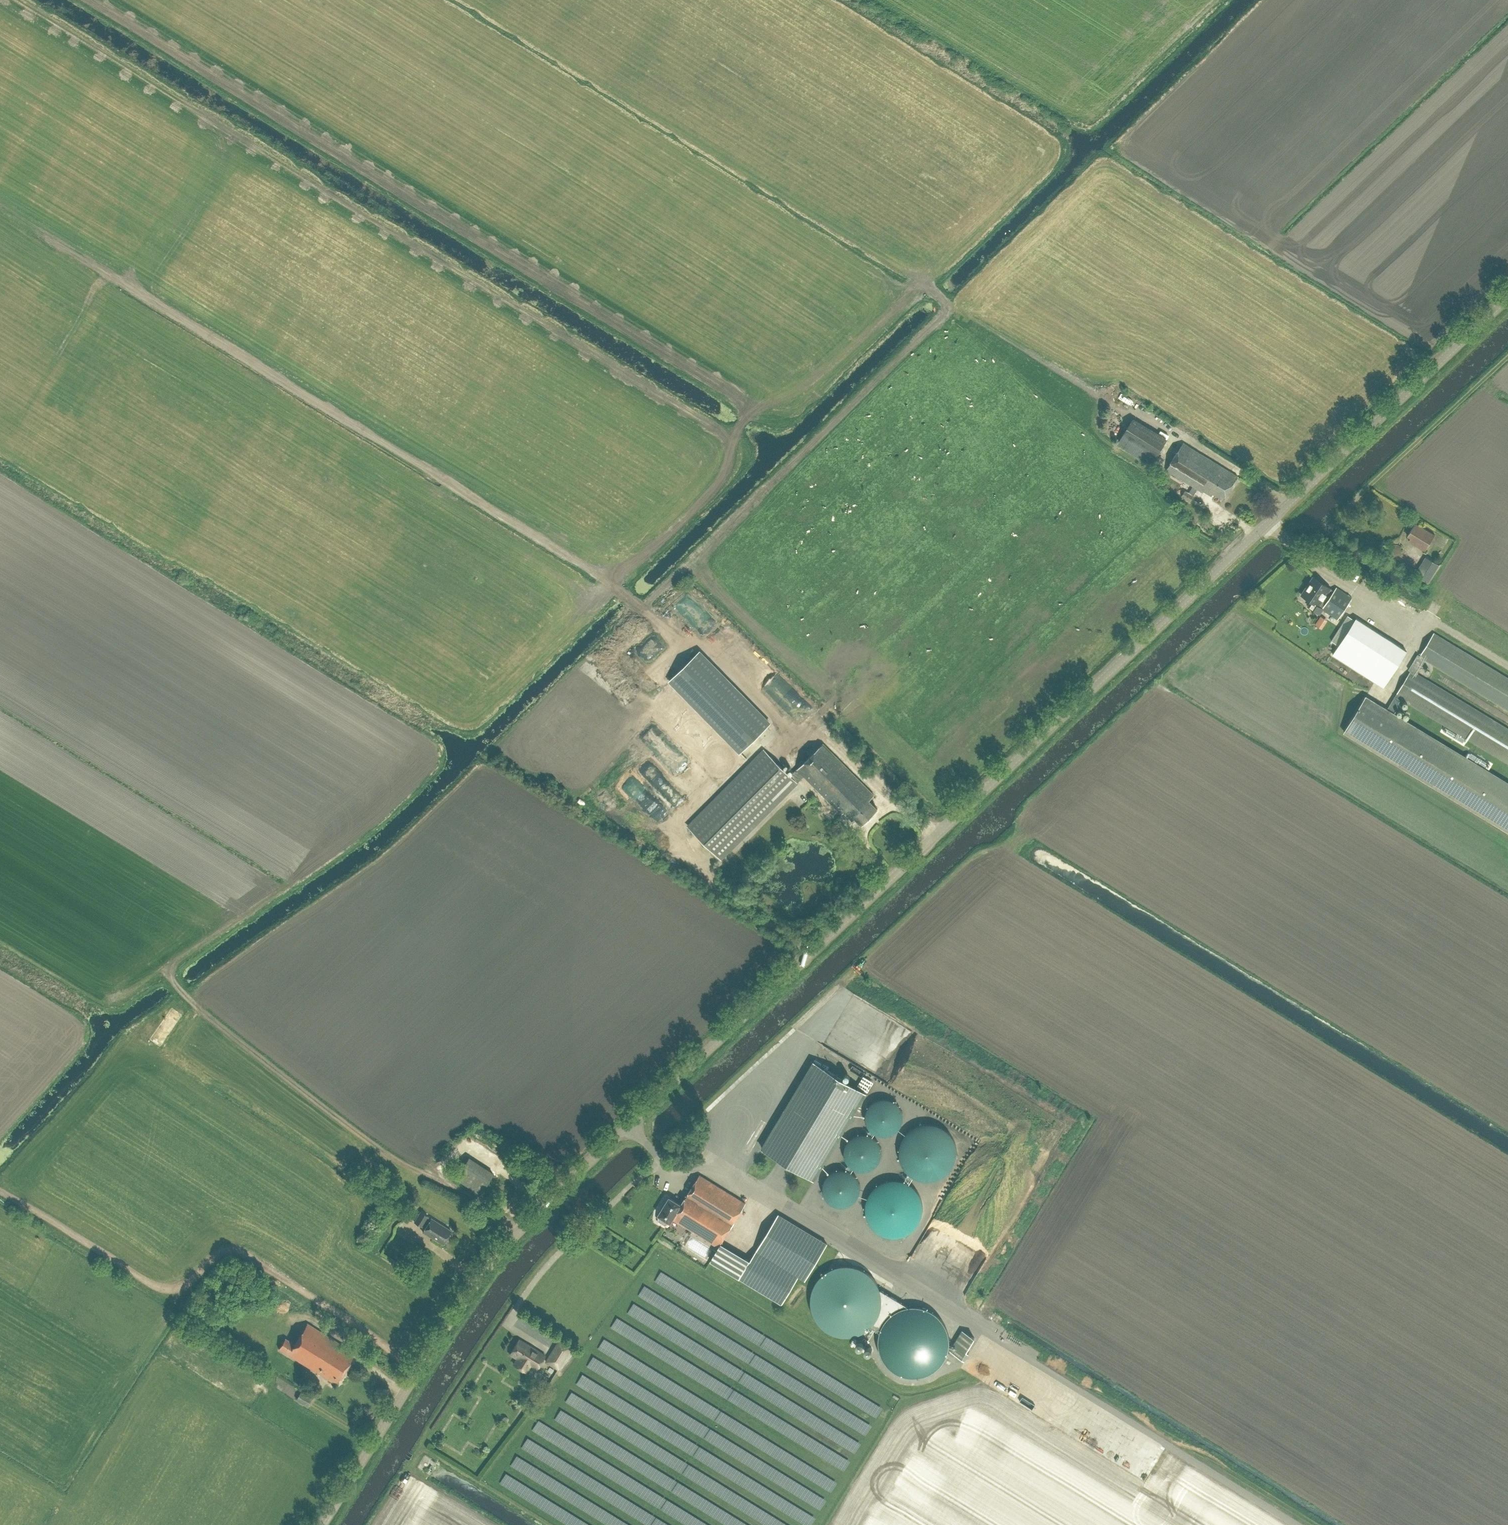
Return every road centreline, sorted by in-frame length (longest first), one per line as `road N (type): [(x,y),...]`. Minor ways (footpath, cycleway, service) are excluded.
road 1 (tertiary): [(321,1524),(453,1314),(522,1223),(1507,297)]
road 2 (track): [(645,607),(577,555),(0,205)]
road 3 (track): [(419,1367),(242,1250),(215,1252),(187,1278),(160,1285),(0,1194)]
road 4 (track): [(519,1228),(406,1166),(212,1018),(180,992),(171,971)]
road 5 (track): [(1291,501),(947,300)]

